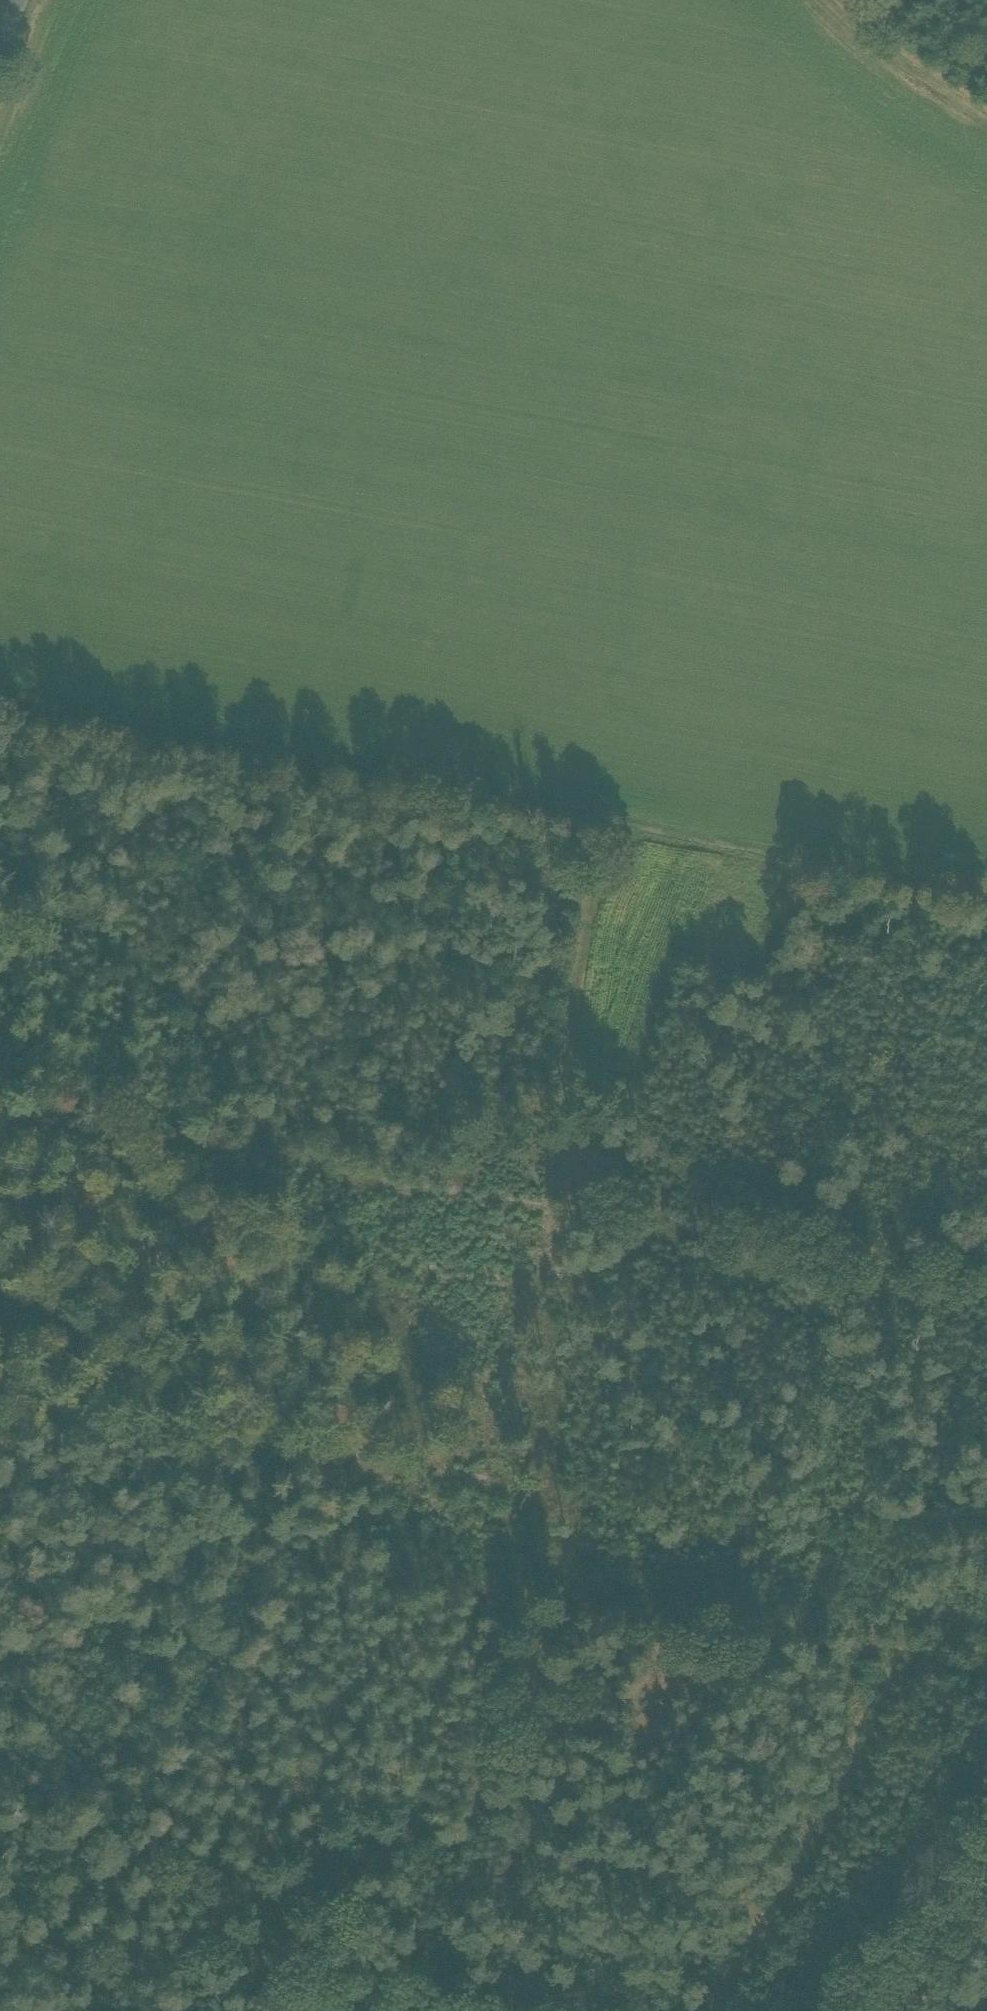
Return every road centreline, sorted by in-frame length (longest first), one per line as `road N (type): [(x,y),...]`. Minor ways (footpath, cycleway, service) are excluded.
road 1 (track): [(986,894),(0,711)]
road 2 (track): [(0,1938),(373,2010)]
road 3 (track): [(831,0),(866,35),(986,118)]
road 4 (track): [(897,2010),(986,1883)]

